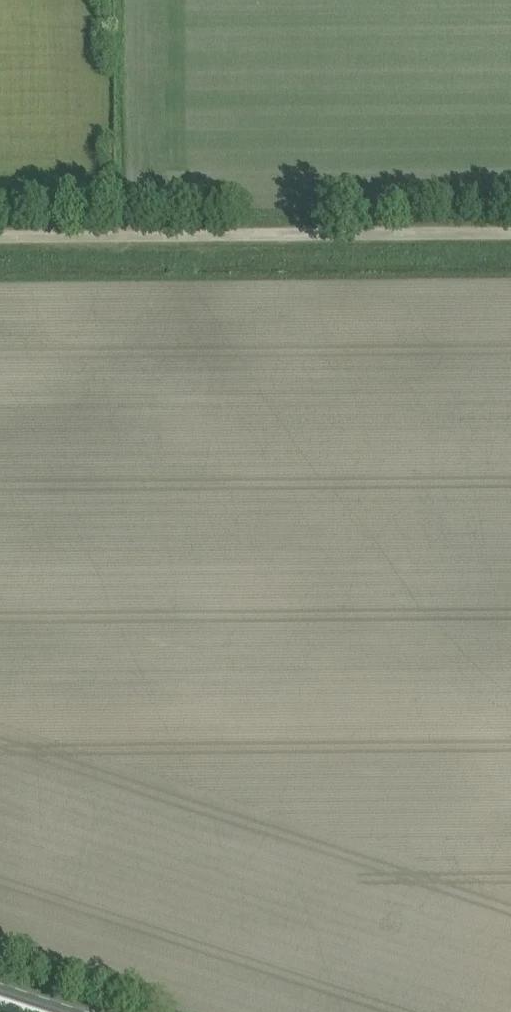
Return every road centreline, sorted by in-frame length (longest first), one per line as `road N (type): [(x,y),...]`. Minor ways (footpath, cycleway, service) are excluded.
road 1 (unclassified): [(0,236),(510,232)]

